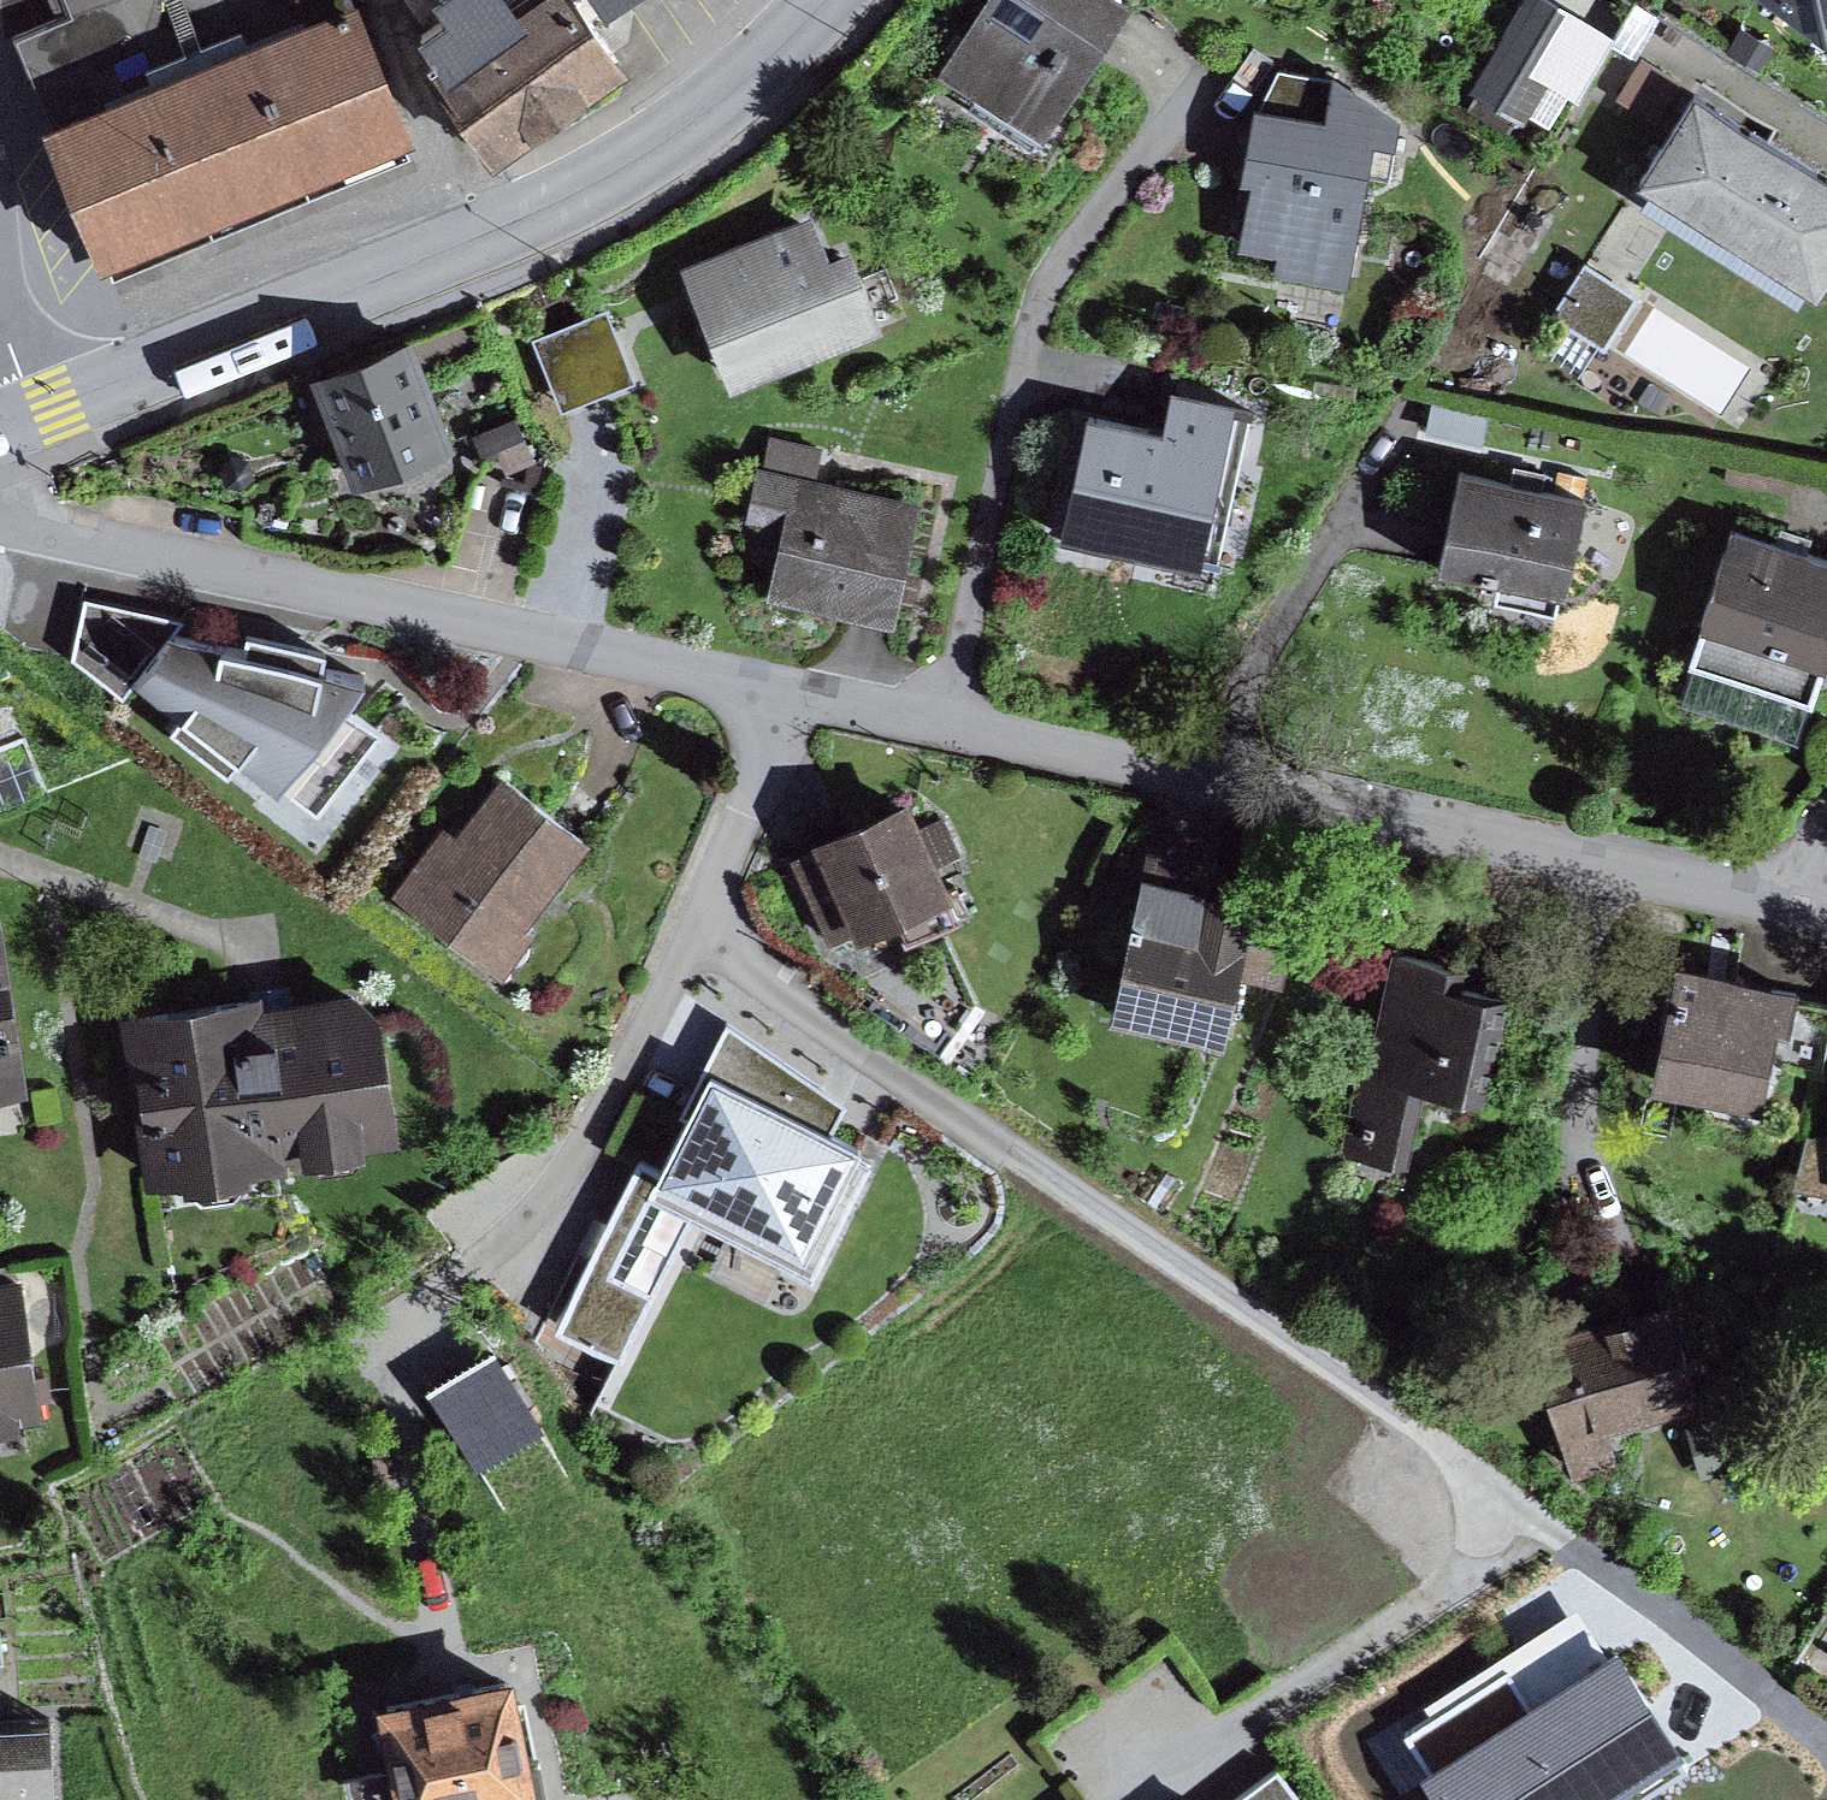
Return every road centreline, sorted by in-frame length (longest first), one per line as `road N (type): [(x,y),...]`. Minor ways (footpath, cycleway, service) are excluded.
road 1 (residential): [(1527,1530),(694,920)]
road 2 (secondary): [(36,413),(582,196),(688,137),(837,0)]
road 3 (residential): [(1757,902),(944,733)]
road 4 (residential): [(789,693),(0,519)]
road 5 (residential): [(944,733),(1040,297),(1214,81)]
road 6 (residential): [(1182,1769),(1527,1530)]
road 7 (residential): [(488,1264),(567,1176),(631,1061),(694,920)]
road 8 (residential): [(1826,1749),(1527,1530)]
road 9 (residential): [(694,920),(789,693)]
road 10 (residential): [(0,254),(6,310),(36,413)]
road 11 (residential): [(944,733),(789,693)]
road 12 (residential): [(1757,902),(1826,801)]

